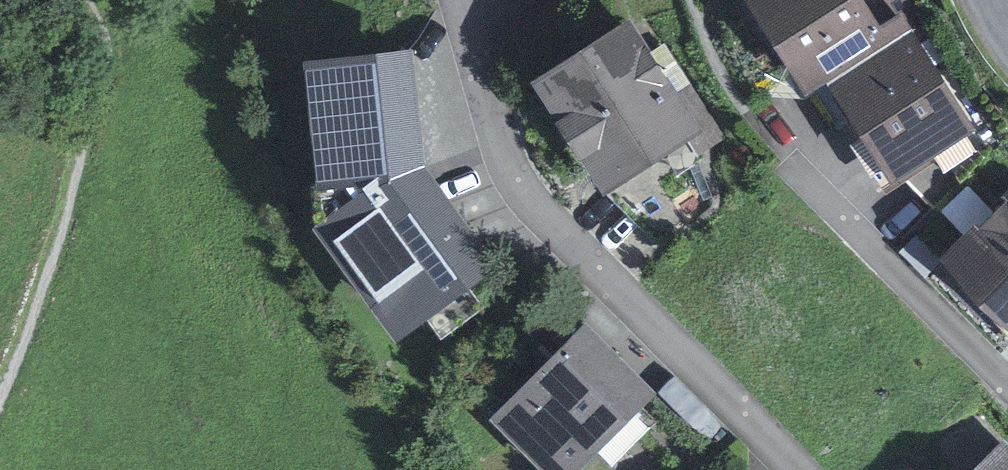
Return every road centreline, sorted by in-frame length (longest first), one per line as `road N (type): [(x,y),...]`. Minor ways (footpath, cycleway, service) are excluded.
road 1 (residential): [(801,469),(527,197),(500,144),(465,0)]
road 2 (track): [(0,393),(26,344),(120,54)]

